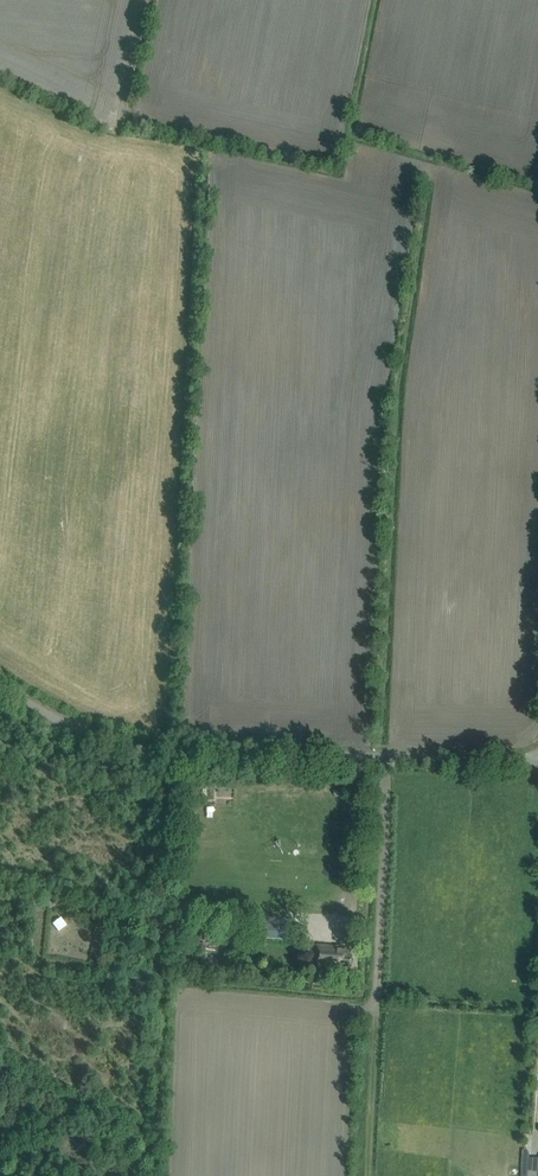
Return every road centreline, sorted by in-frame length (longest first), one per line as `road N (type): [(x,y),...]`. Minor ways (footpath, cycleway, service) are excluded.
road 1 (unclassified): [(537,763),(186,754),(83,731),(0,686)]
road 2 (track): [(362,756),(351,938)]

